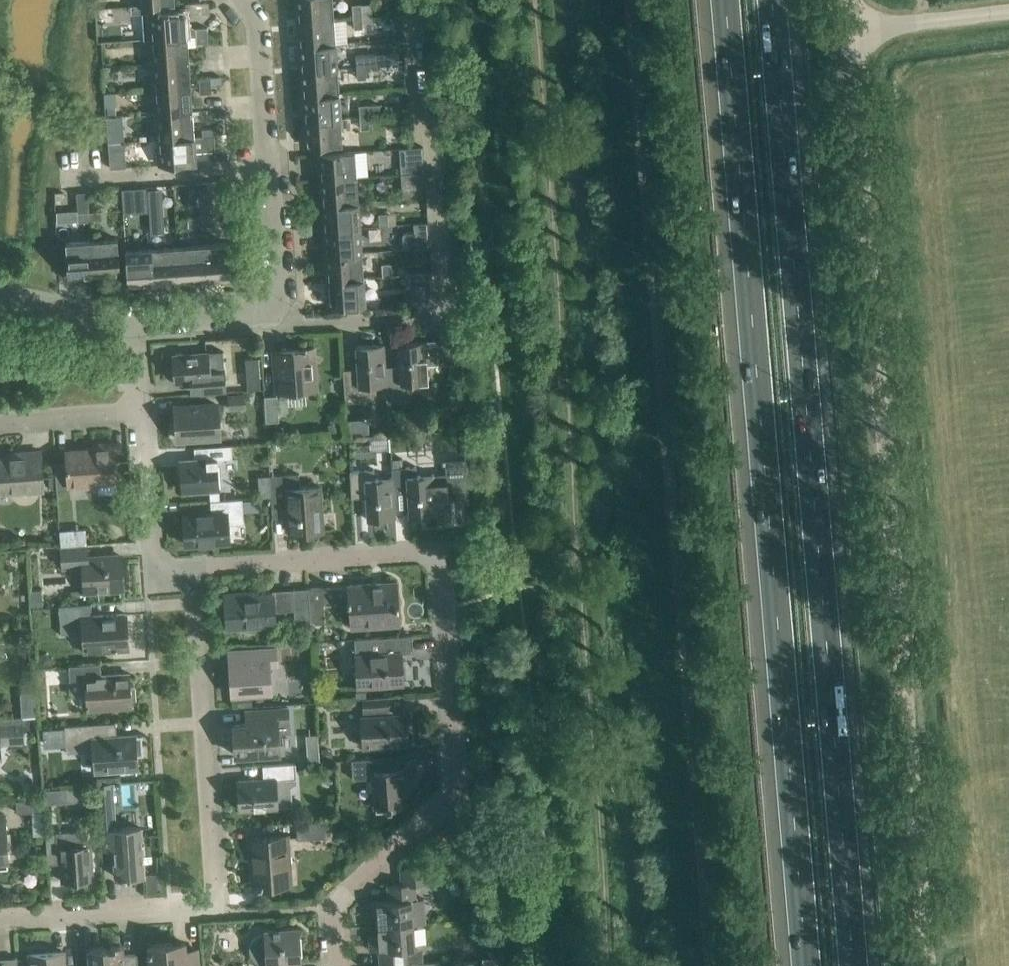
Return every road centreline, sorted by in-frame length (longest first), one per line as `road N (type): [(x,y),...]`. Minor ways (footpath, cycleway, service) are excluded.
road 1 (motorway): [(724,0),(806,965)]
road 2 (motorway): [(857,965),(783,0)]
road 3 (unclassified): [(934,965),(848,29)]
road 4 (residential): [(338,965),(334,905),(459,793),(443,569),(419,553),(192,569)]
road 5 (residential): [(0,920),(211,905),(192,569)]
road 6 (residential): [(273,309),(307,323),(444,308),(411,0)]
road 7 (residential): [(243,0),(259,24),(273,309)]
road 8 (residential): [(192,569),(152,558),(139,410)]
road 9 (unclassified): [(848,29),(1008,11)]
road 10 (residential): [(132,324),(273,309)]
road 11 (residential): [(0,420),(139,410)]
road 12 (residential): [(0,304),(132,324)]

